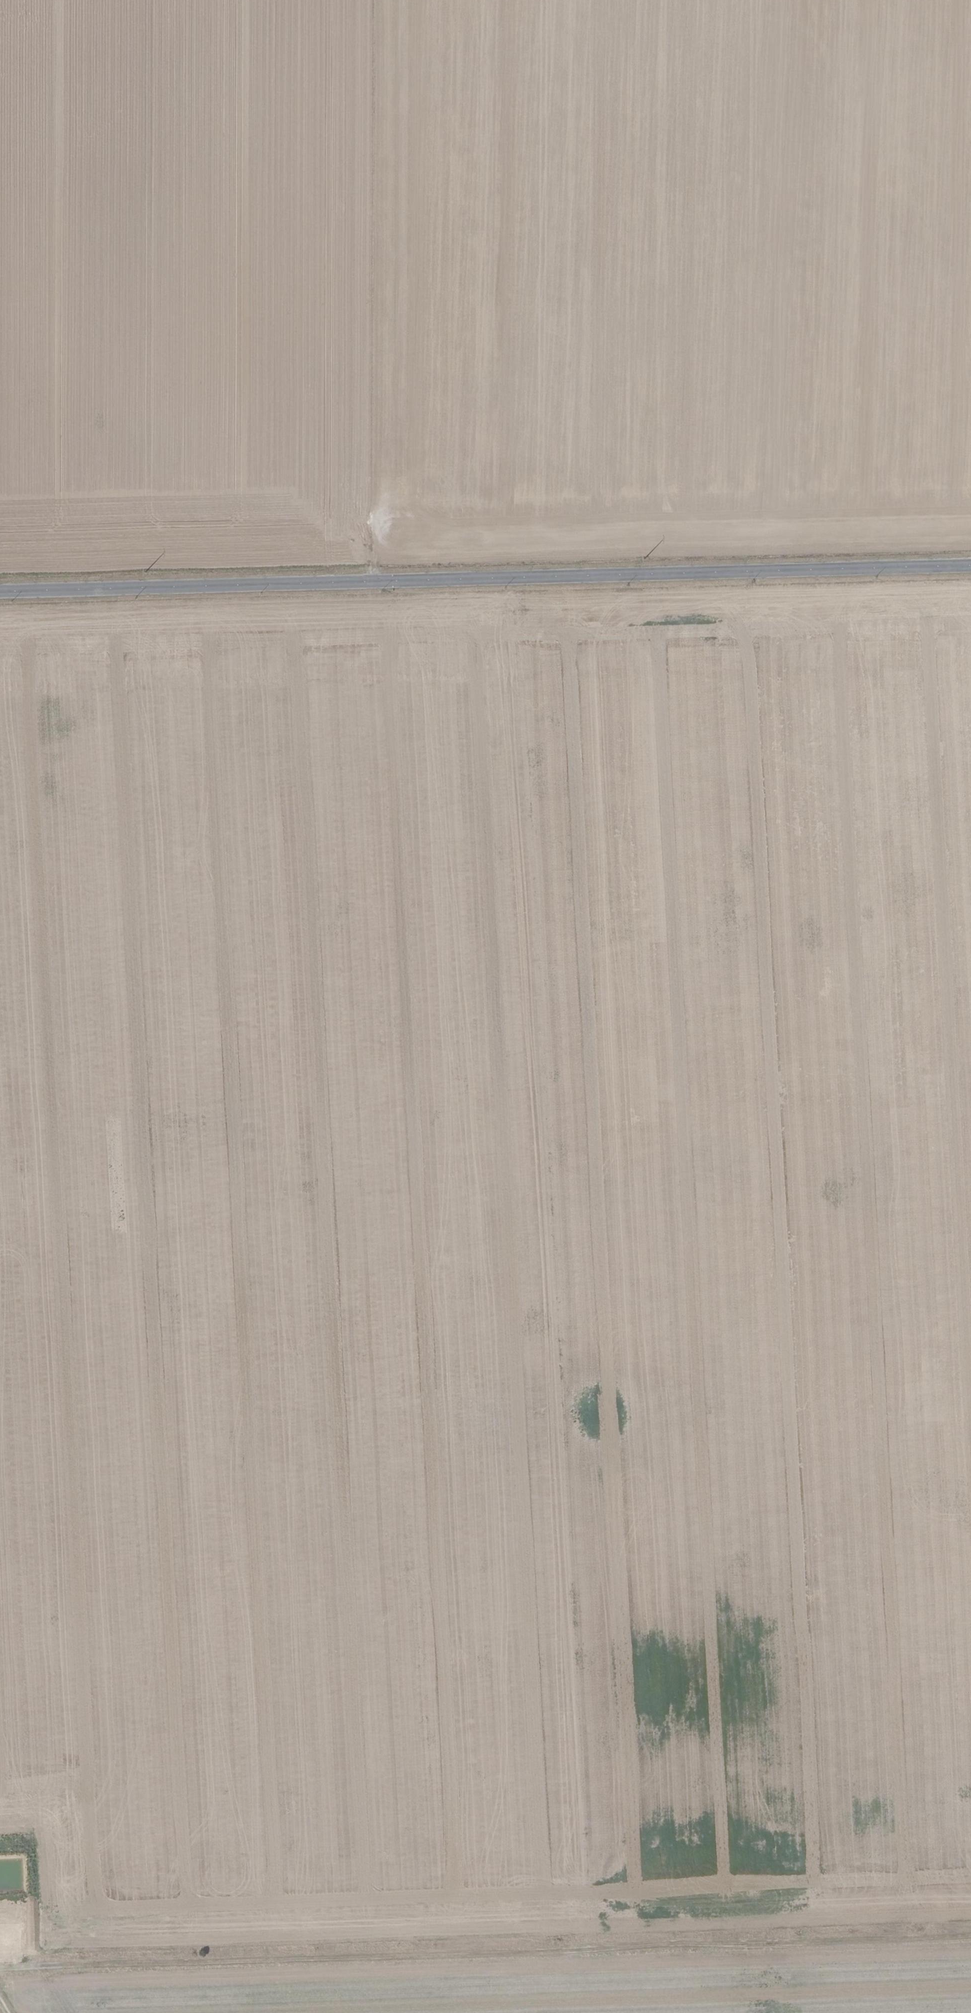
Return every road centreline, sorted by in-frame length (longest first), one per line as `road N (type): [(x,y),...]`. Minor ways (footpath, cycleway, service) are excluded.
road 1 (track): [(0,1971),(970,1936)]
road 2 (tertiary): [(970,568),(0,595)]

